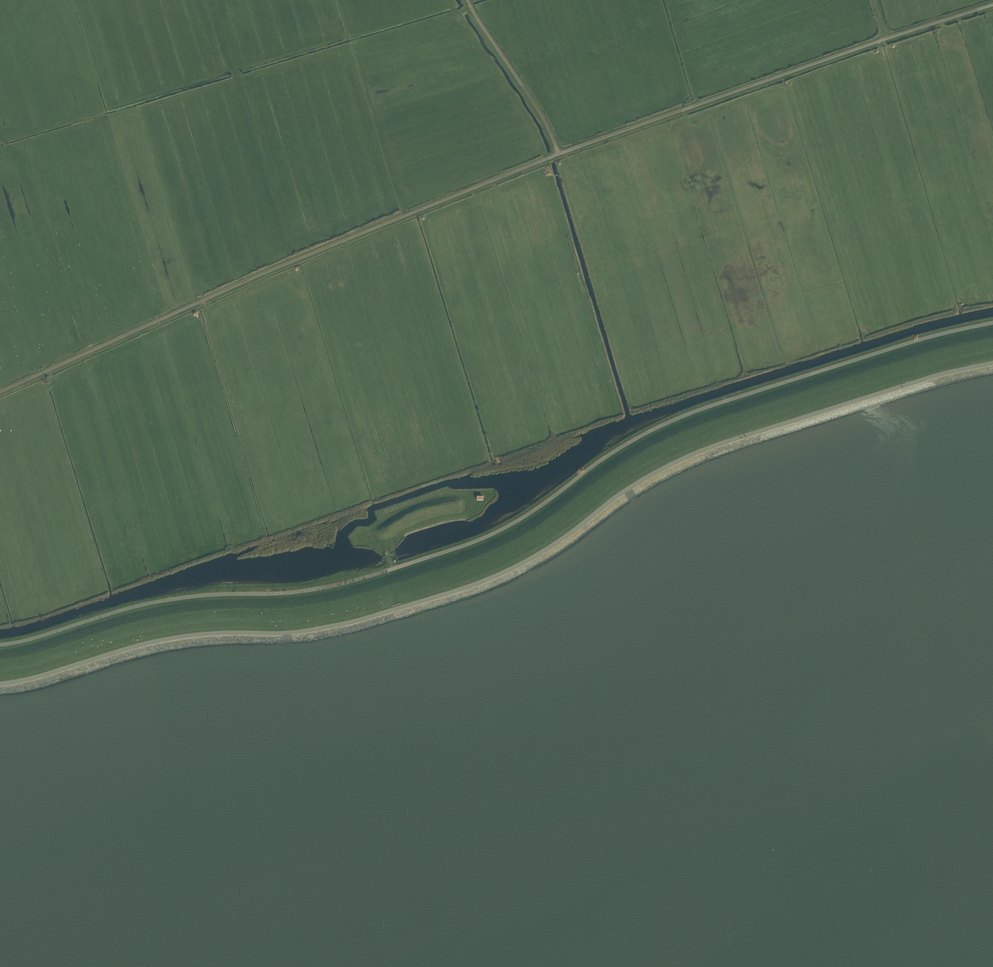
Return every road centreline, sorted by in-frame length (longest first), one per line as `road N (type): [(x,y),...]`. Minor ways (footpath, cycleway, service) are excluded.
road 1 (unclassified): [(0,647),(172,601),(334,588),(449,554),(513,527),(620,451),(690,416),(992,325)]
road 2 (unclassified): [(0,687),(161,645),(334,629),(454,594),(532,563),(685,462),(992,367)]
road 3 (unclassified): [(0,391),(559,154)]
road 4 (unclassified): [(559,154),(992,6)]
road 5 (unclassified): [(559,154),(468,0)]

